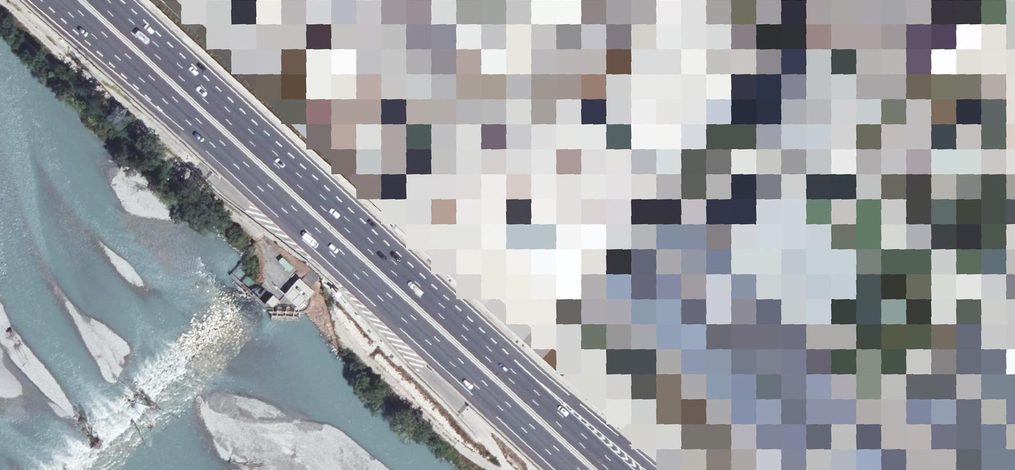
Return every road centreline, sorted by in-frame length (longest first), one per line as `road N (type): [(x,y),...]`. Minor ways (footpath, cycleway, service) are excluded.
road 1 (motorway): [(60,0),(574,469)]
road 2 (motorway): [(493,360),(97,0)]
road 3 (track): [(10,0),(201,173)]
road 4 (track): [(347,342),(450,442),(495,469)]
road 5 (motorway): [(652,469),(594,422),(493,360)]
road 6 (motorway): [(613,469),(493,360)]

